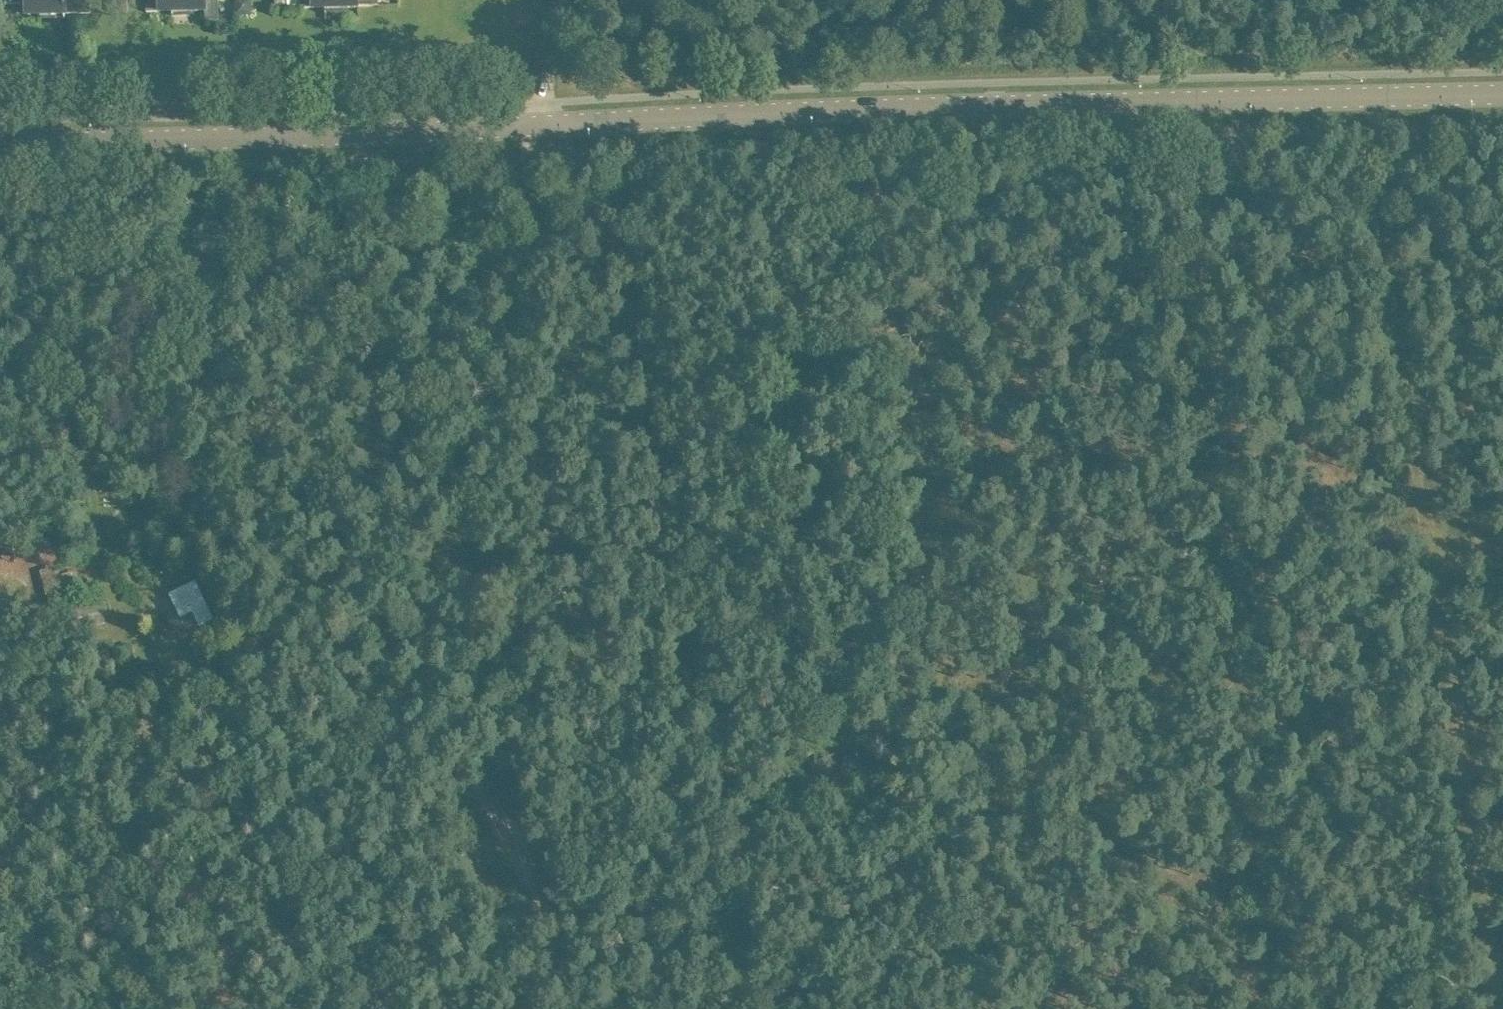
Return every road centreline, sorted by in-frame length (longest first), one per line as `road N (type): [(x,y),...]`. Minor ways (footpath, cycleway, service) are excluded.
road 1 (tertiary): [(0,142),(1502,100)]

